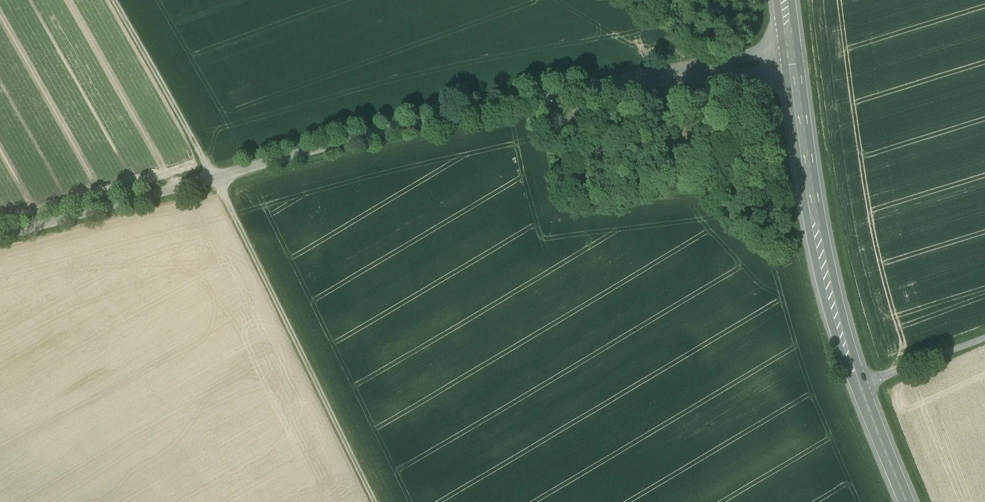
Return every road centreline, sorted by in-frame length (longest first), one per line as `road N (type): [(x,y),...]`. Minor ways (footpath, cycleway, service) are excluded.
road 1 (unclassified): [(0,237),(460,113),(792,59)]
road 2 (track): [(373,501),(214,178),(113,0)]
road 3 (secondary): [(859,385),(826,278),(792,59)]
road 4 (unclassified): [(859,385),(984,340)]
road 5 (secondary): [(906,501),(859,385)]

